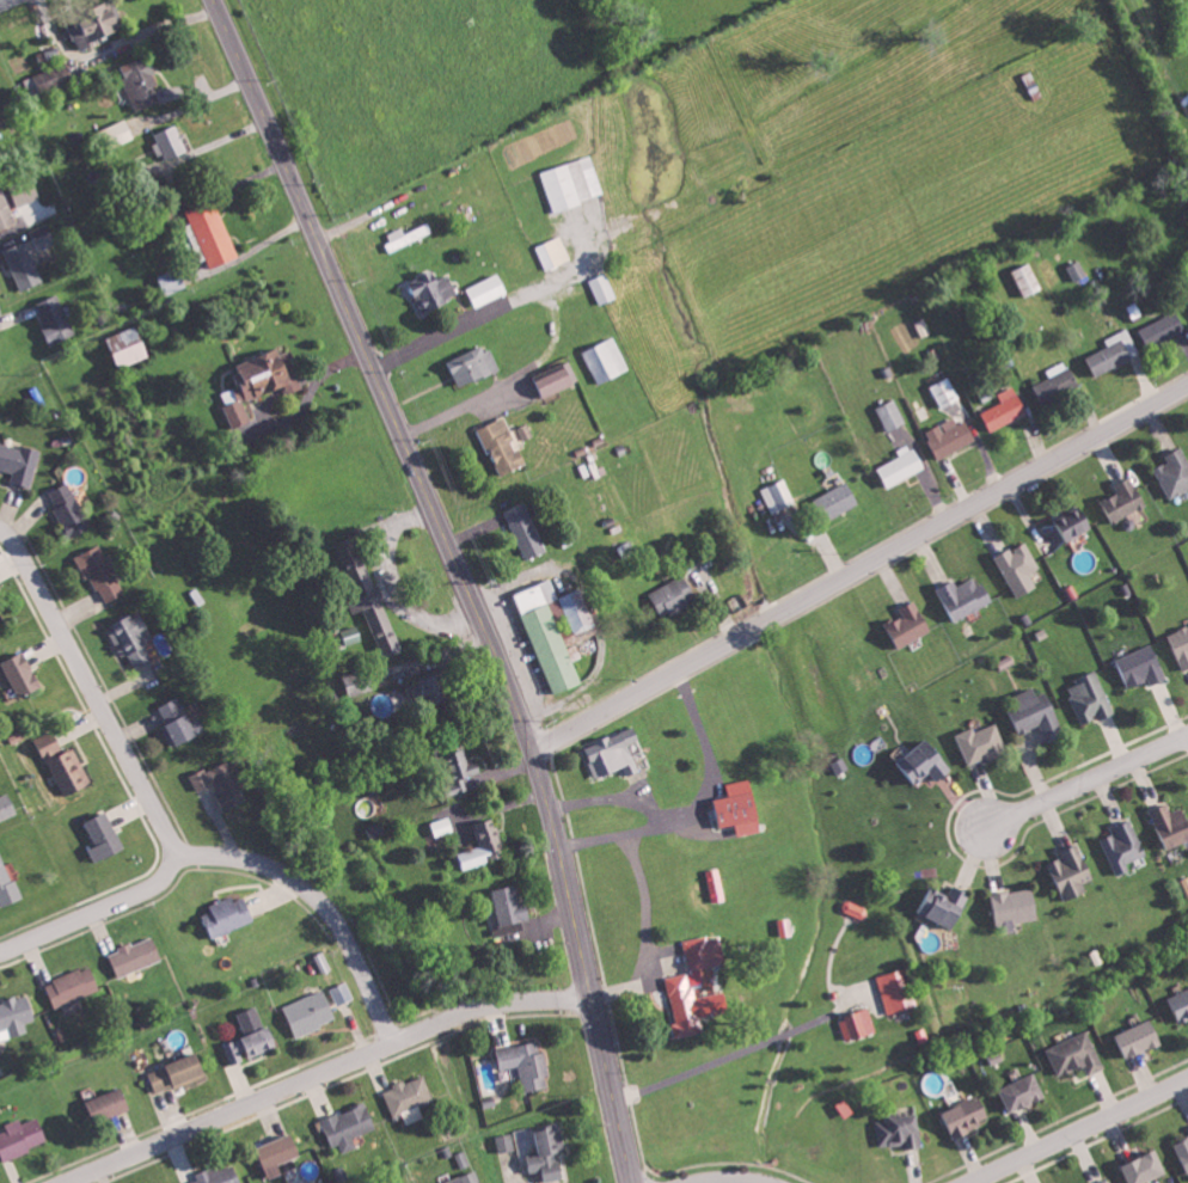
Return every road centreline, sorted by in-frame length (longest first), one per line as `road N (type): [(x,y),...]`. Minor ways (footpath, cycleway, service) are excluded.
road 1 (primary): [(632,1182),(532,754),(212,0)]
road 2 (residential): [(532,754),(1187,388)]
road 3 (residential): [(7,950),(147,890),(178,852),(19,548),(0,529)]
road 4 (residential): [(589,995),(516,999),(449,1017),(60,1182)]
road 5 (residential): [(178,852),(268,865),(320,899),(357,956),(393,1041)]
road 6 (residential): [(975,1182),(1187,1081)]
road 7 (residential): [(1187,746),(979,828)]

